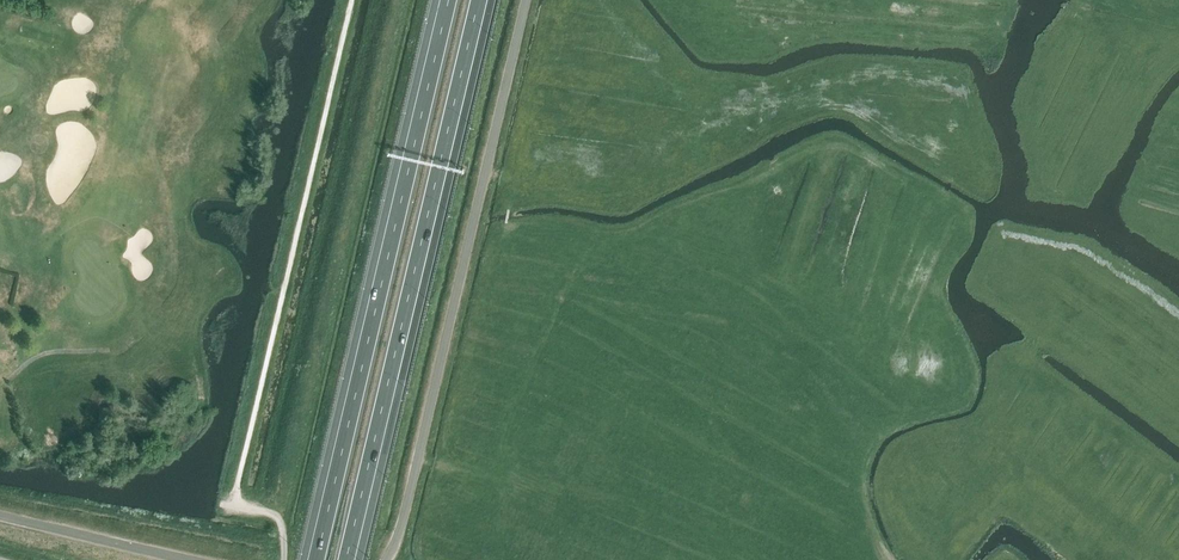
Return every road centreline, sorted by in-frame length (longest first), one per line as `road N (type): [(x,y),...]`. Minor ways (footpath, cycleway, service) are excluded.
road 1 (unclassified): [(386,559),(404,523),(526,0)]
road 2 (motorway): [(442,0),(308,559)]
road 3 (motorway): [(351,559),(483,0)]
road 4 (unclassified): [(186,559),(0,518)]

